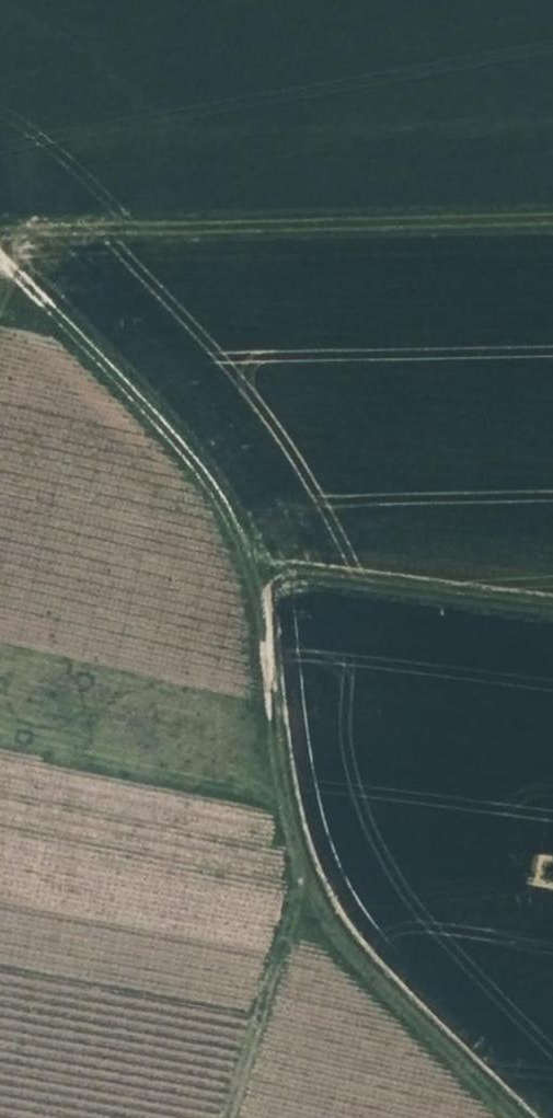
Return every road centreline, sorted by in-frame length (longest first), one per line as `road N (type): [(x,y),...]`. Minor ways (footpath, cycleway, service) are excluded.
road 1 (track): [(510,1117),(305,893),(266,575),(231,496),(107,355),(0,254)]
road 2 (track): [(552,220),(0,231)]
road 3 (track): [(552,610),(266,575)]
road 4 (track): [(305,893),(231,1117)]

